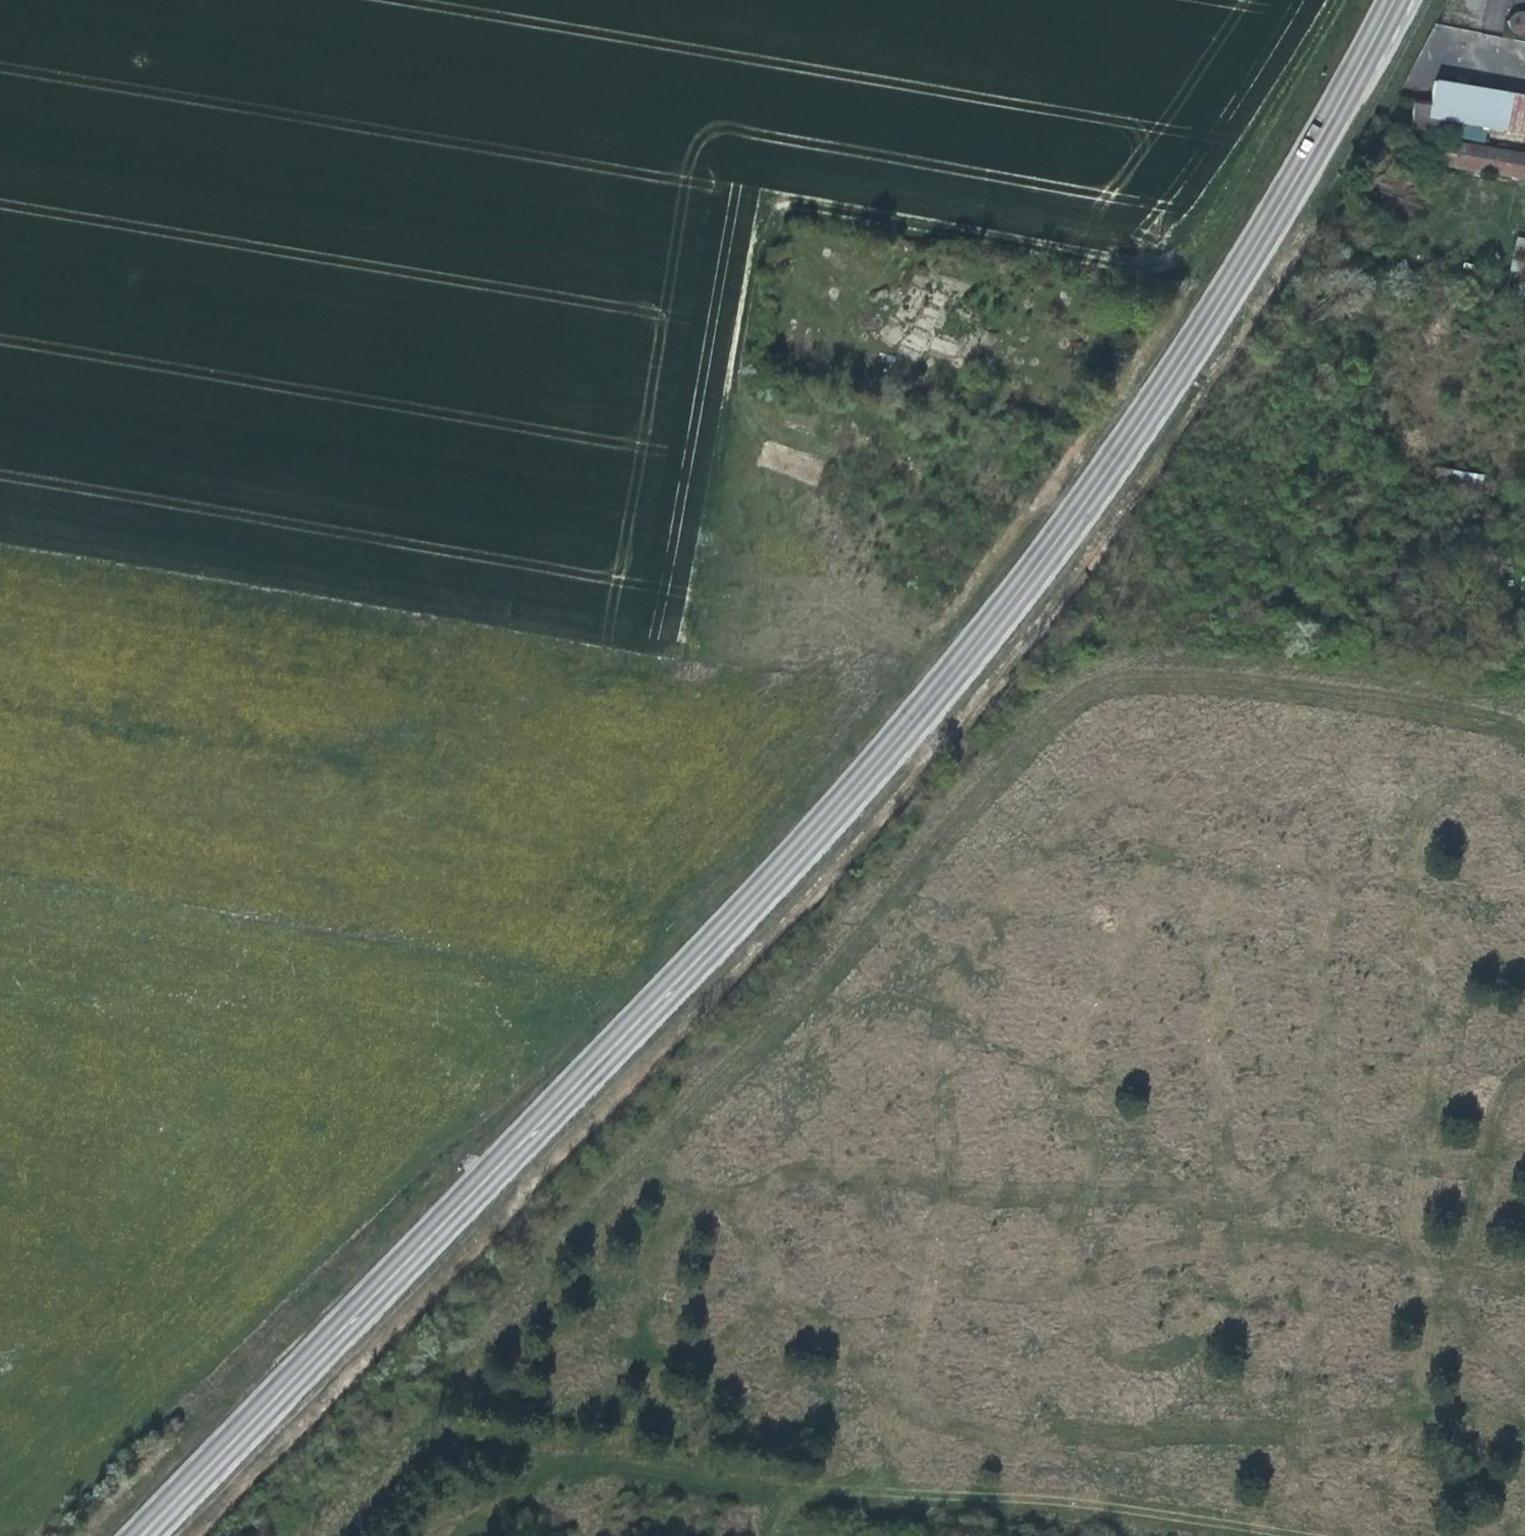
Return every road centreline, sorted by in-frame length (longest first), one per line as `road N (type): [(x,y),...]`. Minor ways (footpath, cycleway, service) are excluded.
road 1 (primary): [(141,1535),(728,930),(960,676),(1175,381),(1402,0)]

